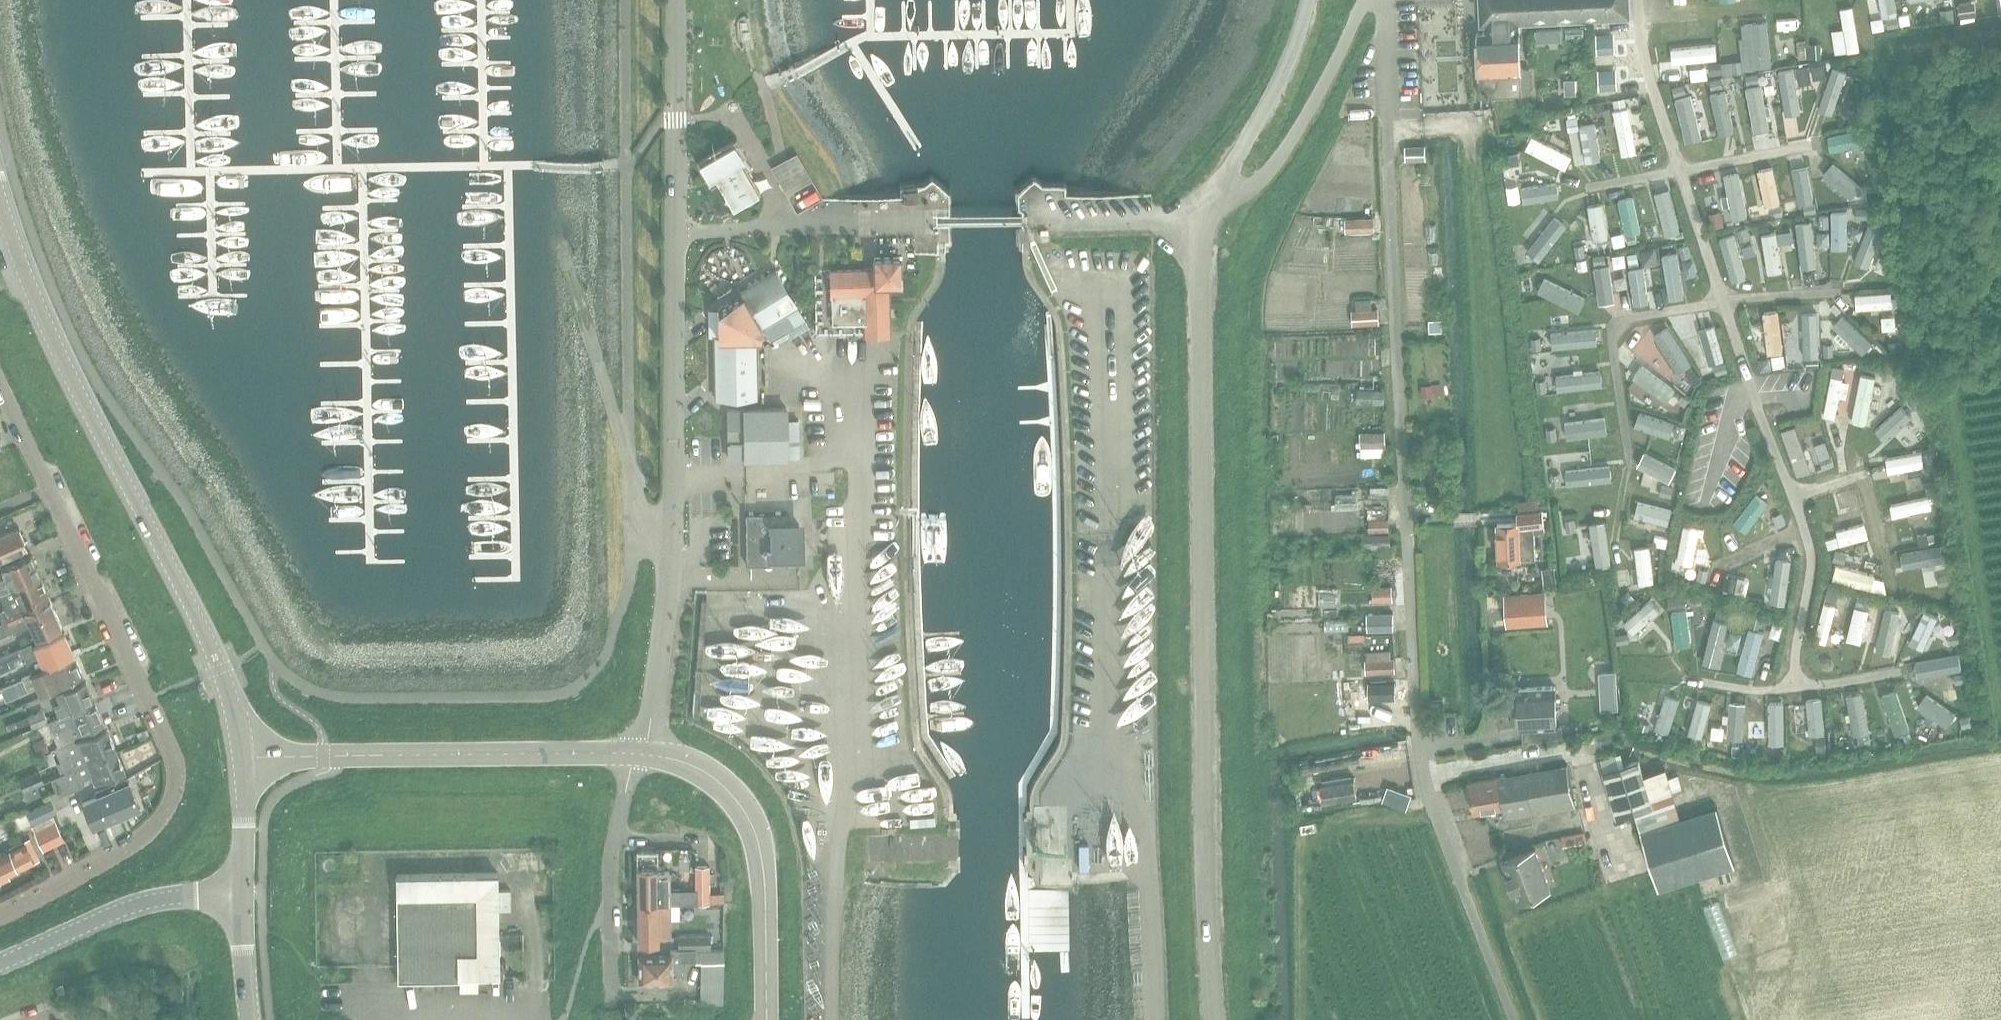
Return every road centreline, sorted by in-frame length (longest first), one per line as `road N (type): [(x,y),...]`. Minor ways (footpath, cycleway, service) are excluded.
road 1 (unclassified): [(1515,1019),(1437,817),(1418,738),(1380,0)]
road 2 (unclassified): [(1215,1019),(1206,879),(1200,262),(1192,220)]
road 3 (secondary): [(242,759),(213,652),(65,367),(0,199)]
road 4 (residential): [(673,516),(676,0)]
road 5 (residential): [(242,759),(634,753)]
road 6 (residential): [(767,1019),(764,880),(755,831),(713,777),(647,754)]
road 7 (unclassified): [(176,759),(49,486)]
road 8 (unclassified): [(1366,0),(1271,167),(1192,220)]
road 9 (residential): [(0,918),(104,864),(156,825),(174,797),(176,759)]
road 10 (tertiary): [(0,957),(123,906),(185,892),(239,895)]
road 11 (unclassified): [(1192,220),(1262,114),(1308,0)]
road 12 (unclassified): [(634,753),(614,841),(614,991)]
road 13 (unclassified): [(647,754),(673,516)]
road 14 (unclassified): [(1192,220),(1023,220)]
road 15 (secondary): [(239,895),(242,759)]
road 16 (secondary): [(251,1019),(239,895)]

